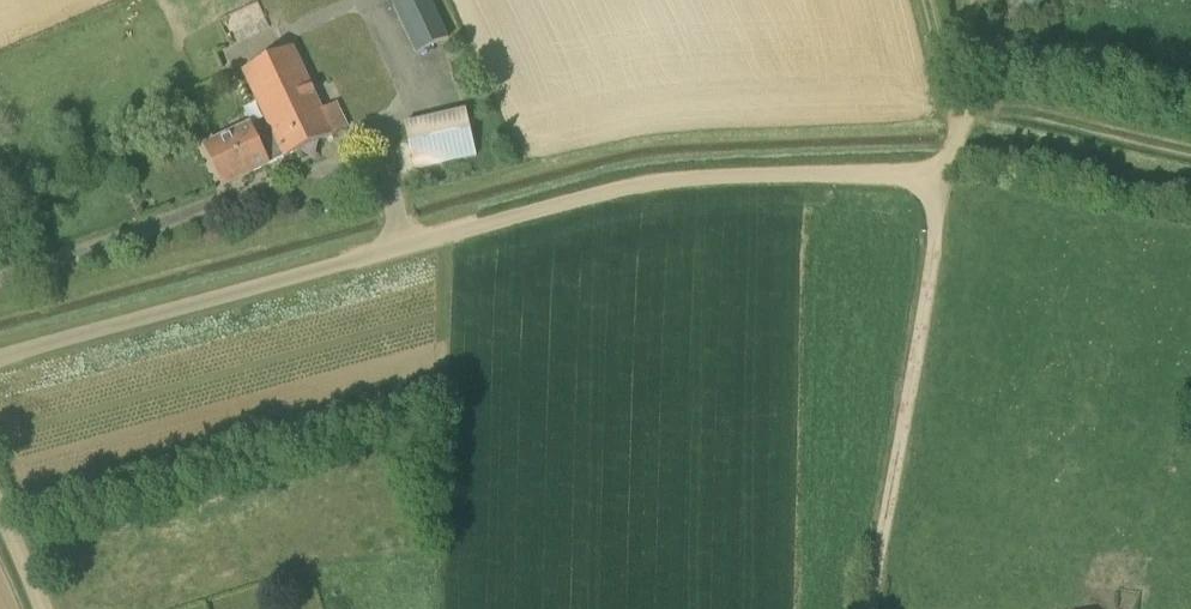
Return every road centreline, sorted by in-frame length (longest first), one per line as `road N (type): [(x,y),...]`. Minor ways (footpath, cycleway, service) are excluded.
road 1 (unclassified): [(0,360),(613,193),(703,180),(944,183)]

